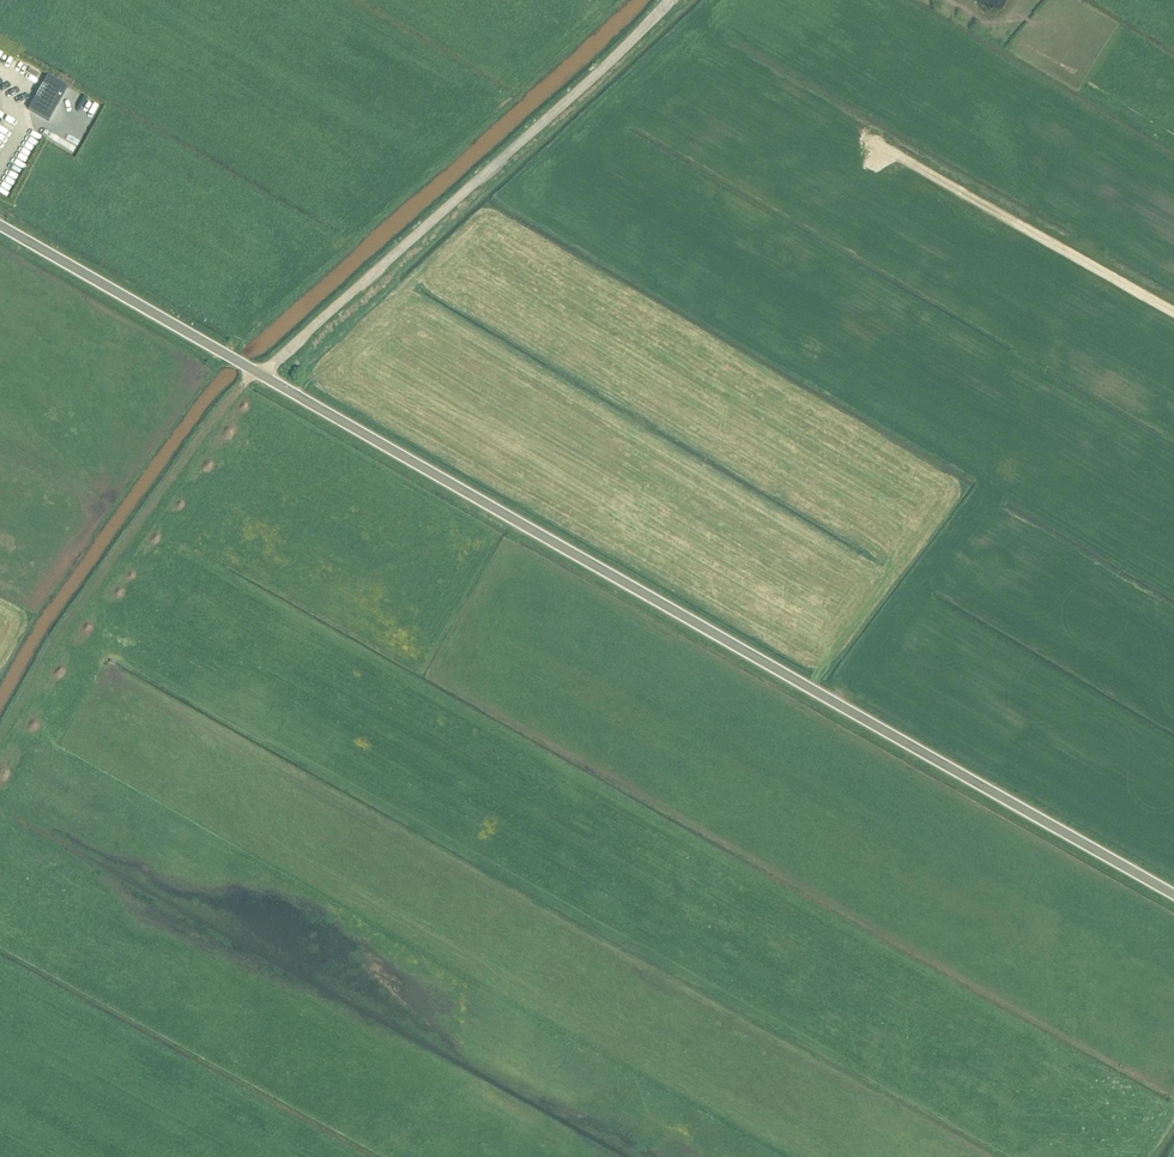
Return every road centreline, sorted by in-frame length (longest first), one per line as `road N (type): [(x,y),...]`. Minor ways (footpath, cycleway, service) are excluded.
road 1 (tertiary): [(1173,896),(0,227)]
road 2 (track): [(261,376),(670,0)]
road 3 (track): [(0,742),(68,624),(254,372)]

